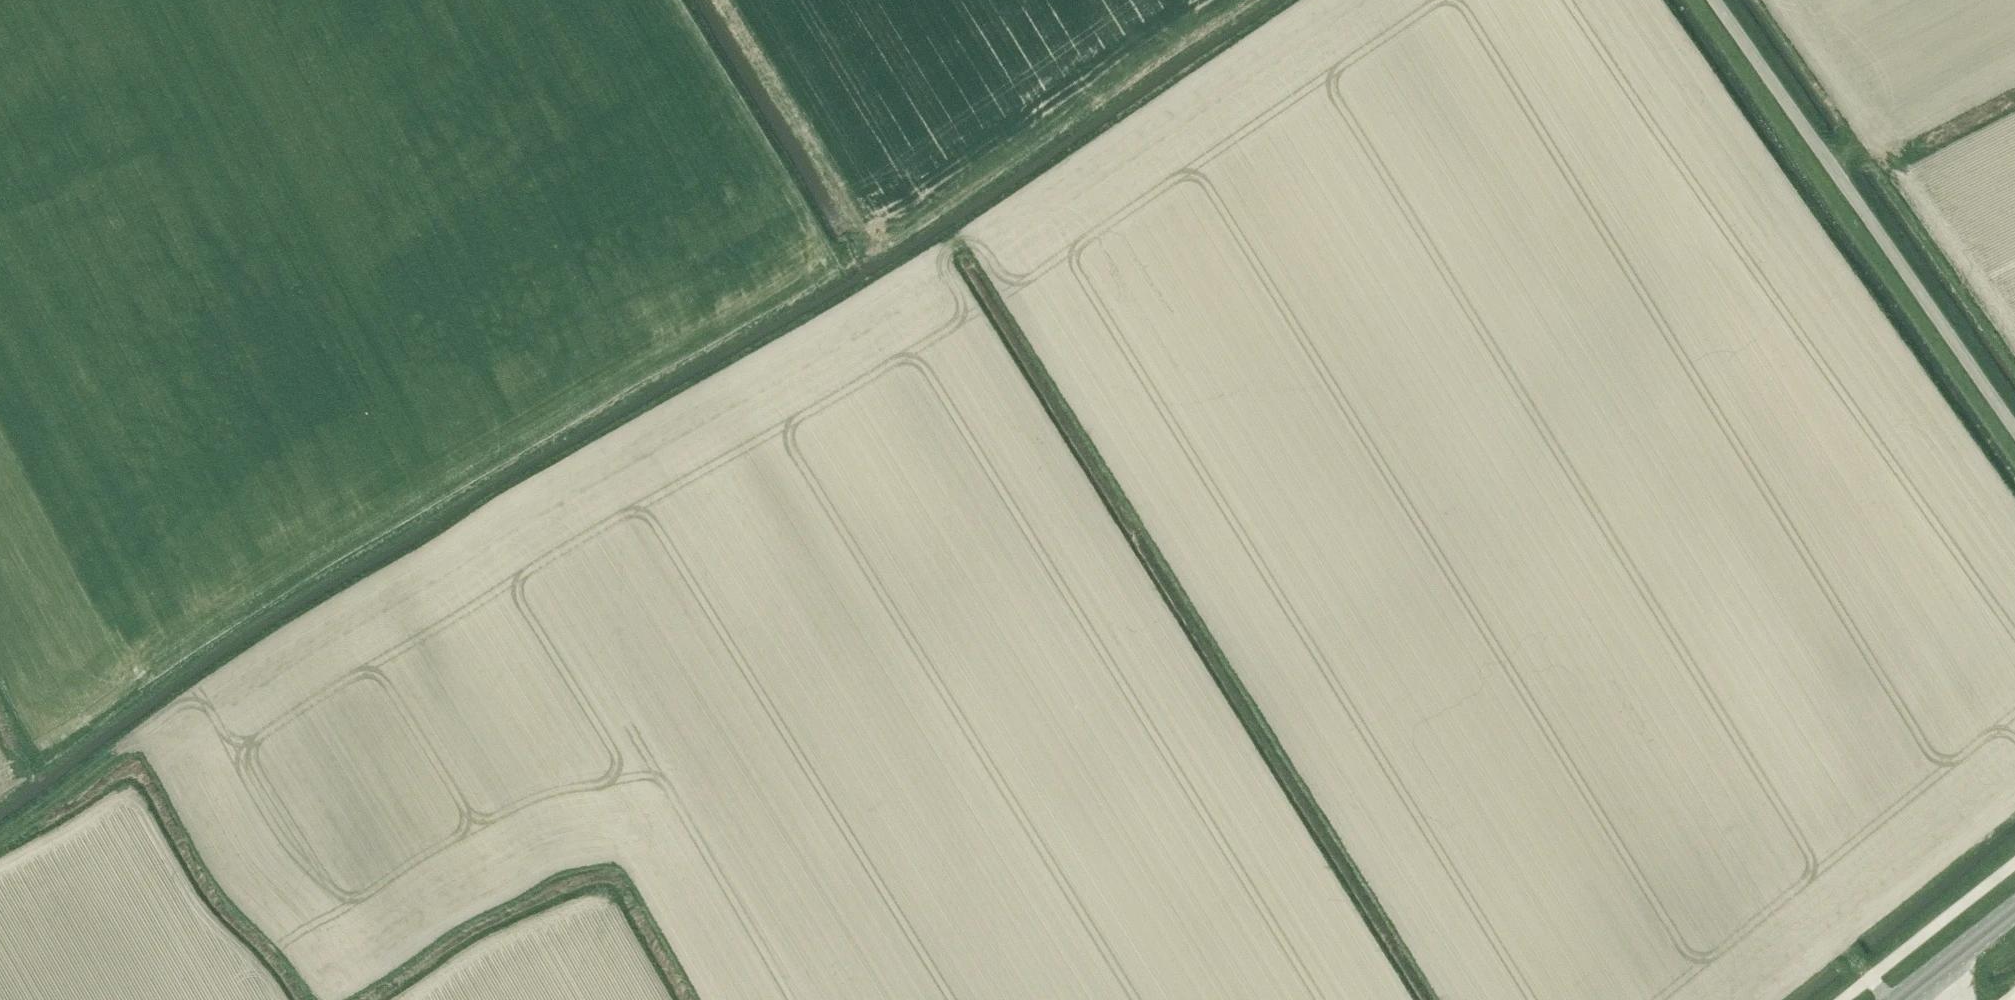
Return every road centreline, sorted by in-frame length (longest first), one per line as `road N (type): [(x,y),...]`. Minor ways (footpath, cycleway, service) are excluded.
road 1 (unclassified): [(2014,425),(1719,0)]
road 2 (primary): [(1898,999),(2014,908)]

